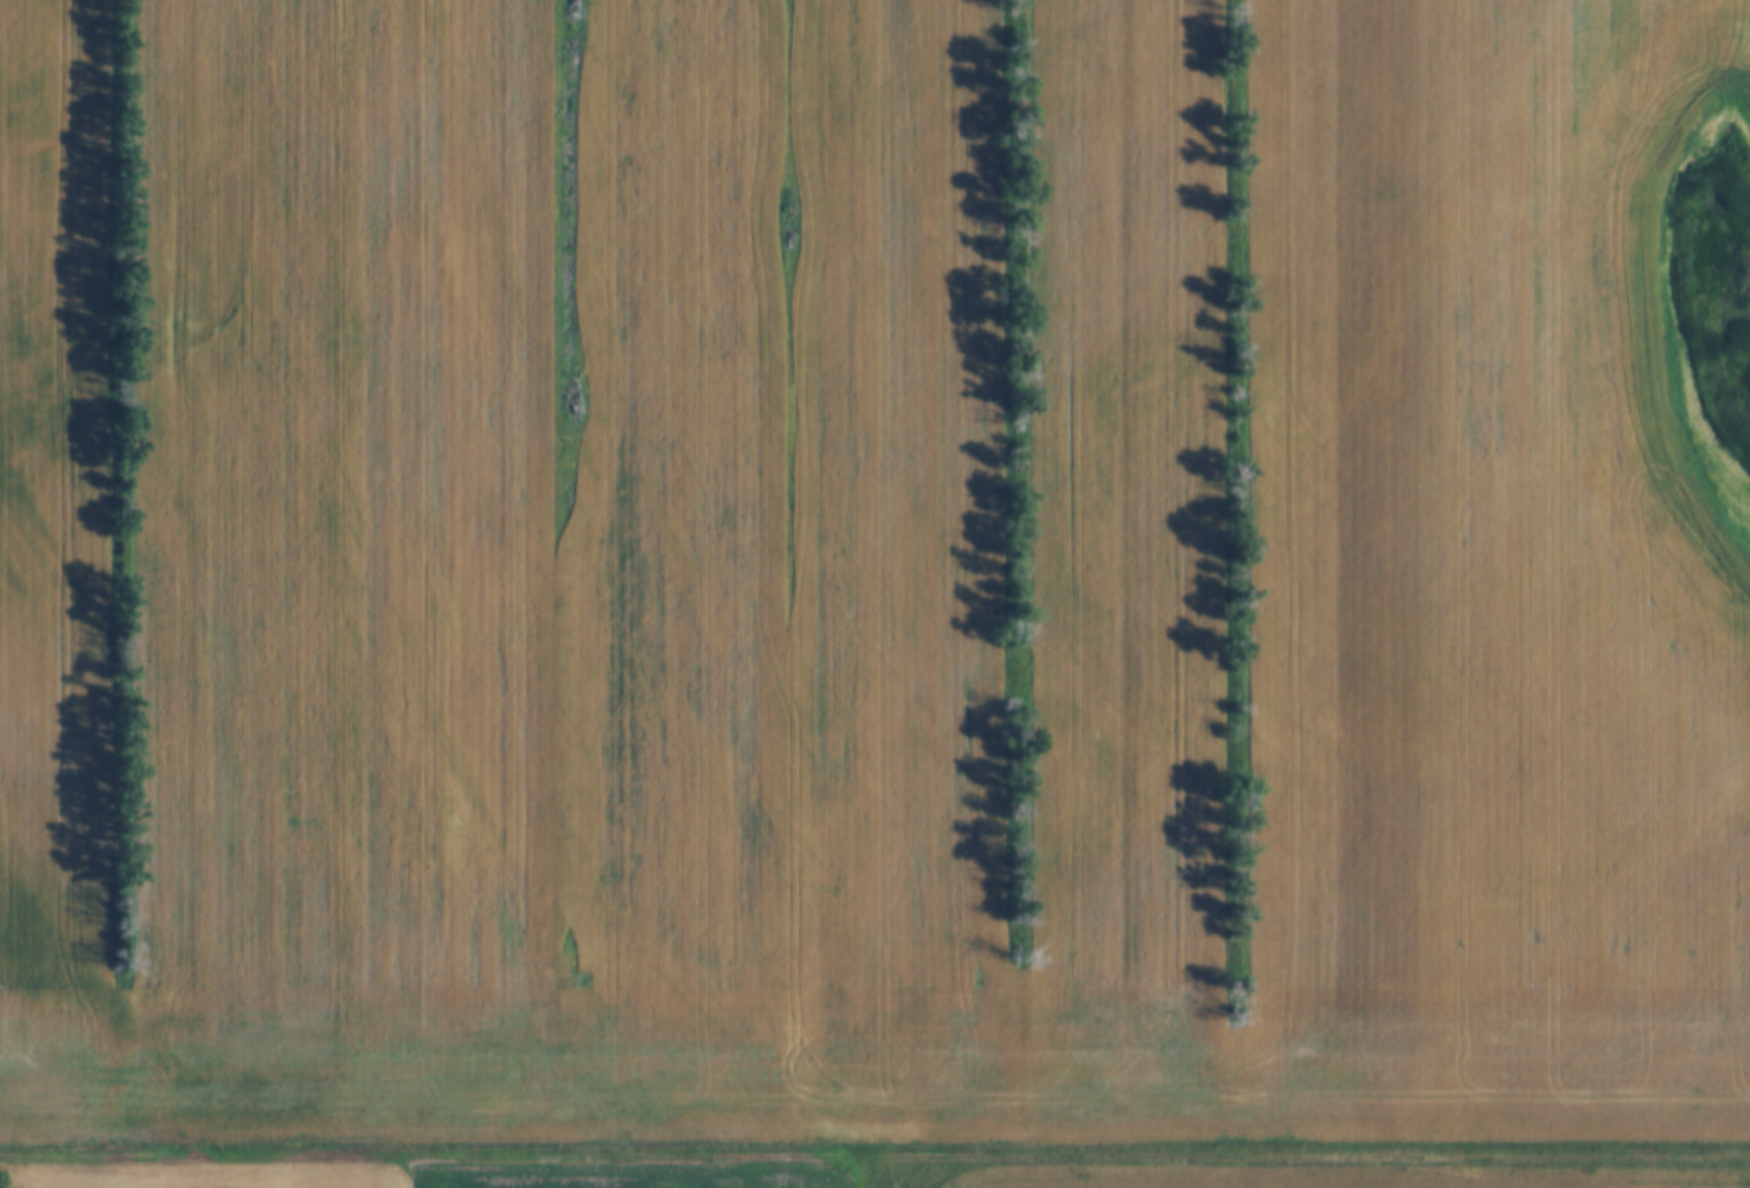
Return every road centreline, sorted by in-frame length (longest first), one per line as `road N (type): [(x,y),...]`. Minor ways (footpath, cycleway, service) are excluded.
road 1 (track): [(0,1127),(192,1135),(1749,1130)]

